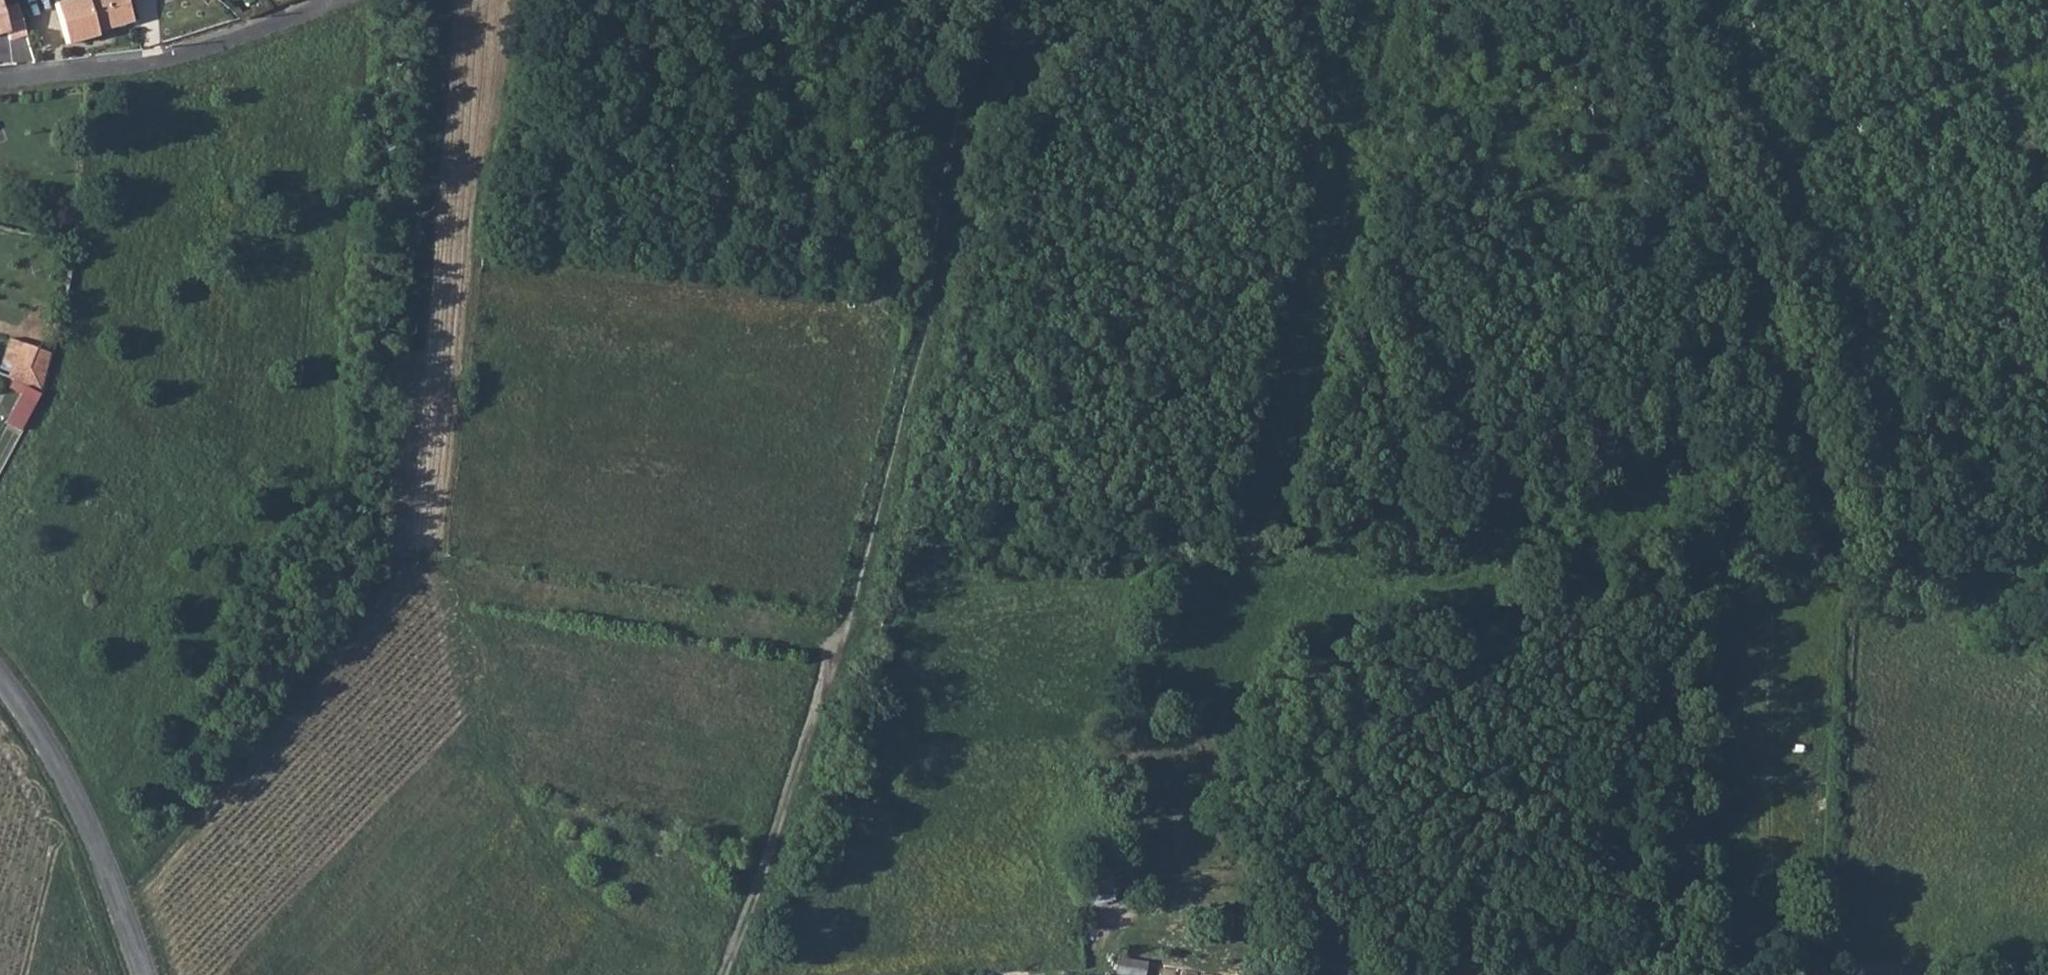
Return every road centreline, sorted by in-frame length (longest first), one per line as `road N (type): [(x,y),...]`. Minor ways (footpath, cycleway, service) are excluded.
road 1 (track): [(989,0),(929,271),(912,462),(819,757),(729,974)]
road 2 (unclassified): [(0,89),(118,72),(332,0)]
road 3 (unclassified): [(146,974),(96,834),(36,715),(0,675)]

